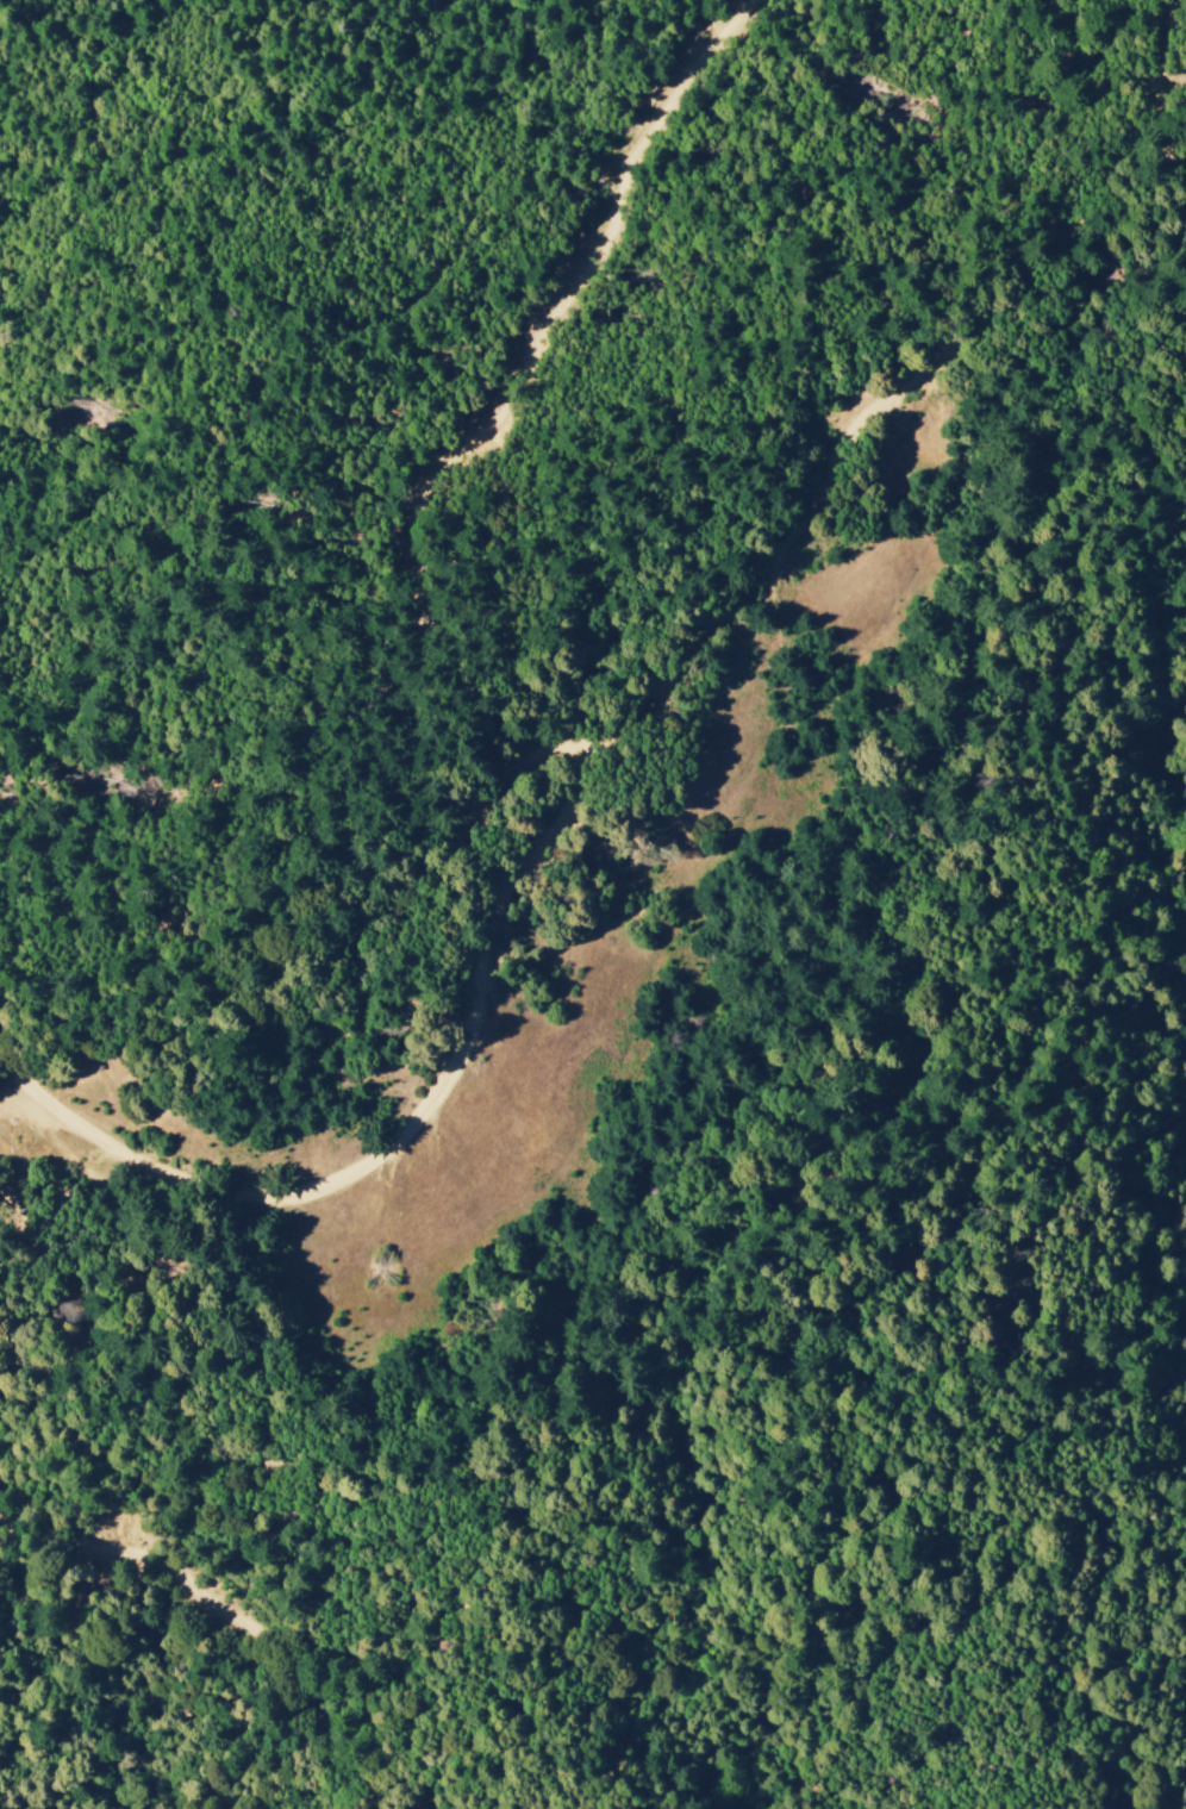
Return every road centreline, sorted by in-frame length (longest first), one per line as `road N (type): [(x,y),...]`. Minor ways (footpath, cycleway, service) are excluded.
road 1 (track): [(0,1077),(98,1146),(226,1197),(294,1197),(357,1169),(462,1055),(486,922),(501,890),(557,826),(607,732),(812,507),(867,418),(1005,322),(1048,274),(1148,118),(1181,0)]
road 2 (track): [(378,1808),(323,1739),(270,1652),(216,1605),(161,1571),(79,1551),(24,1548),(0,1536)]
road 3 (track): [(0,1343),(46,1364),(64,1359),(81,1329),(64,1273),(0,1192)]

